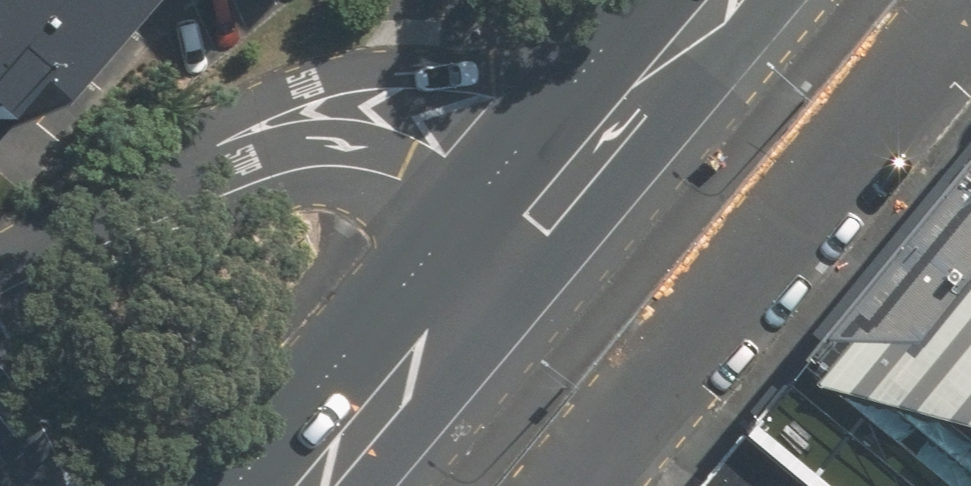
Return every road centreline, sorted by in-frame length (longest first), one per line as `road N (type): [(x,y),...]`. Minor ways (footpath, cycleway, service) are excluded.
road 1 (residential): [(0,263),(258,139),(347,113),(398,116),(432,129),(564,215)]
road 2 (trunk): [(344,485),(564,215)]
road 3 (trunk): [(564,215),(739,0)]

